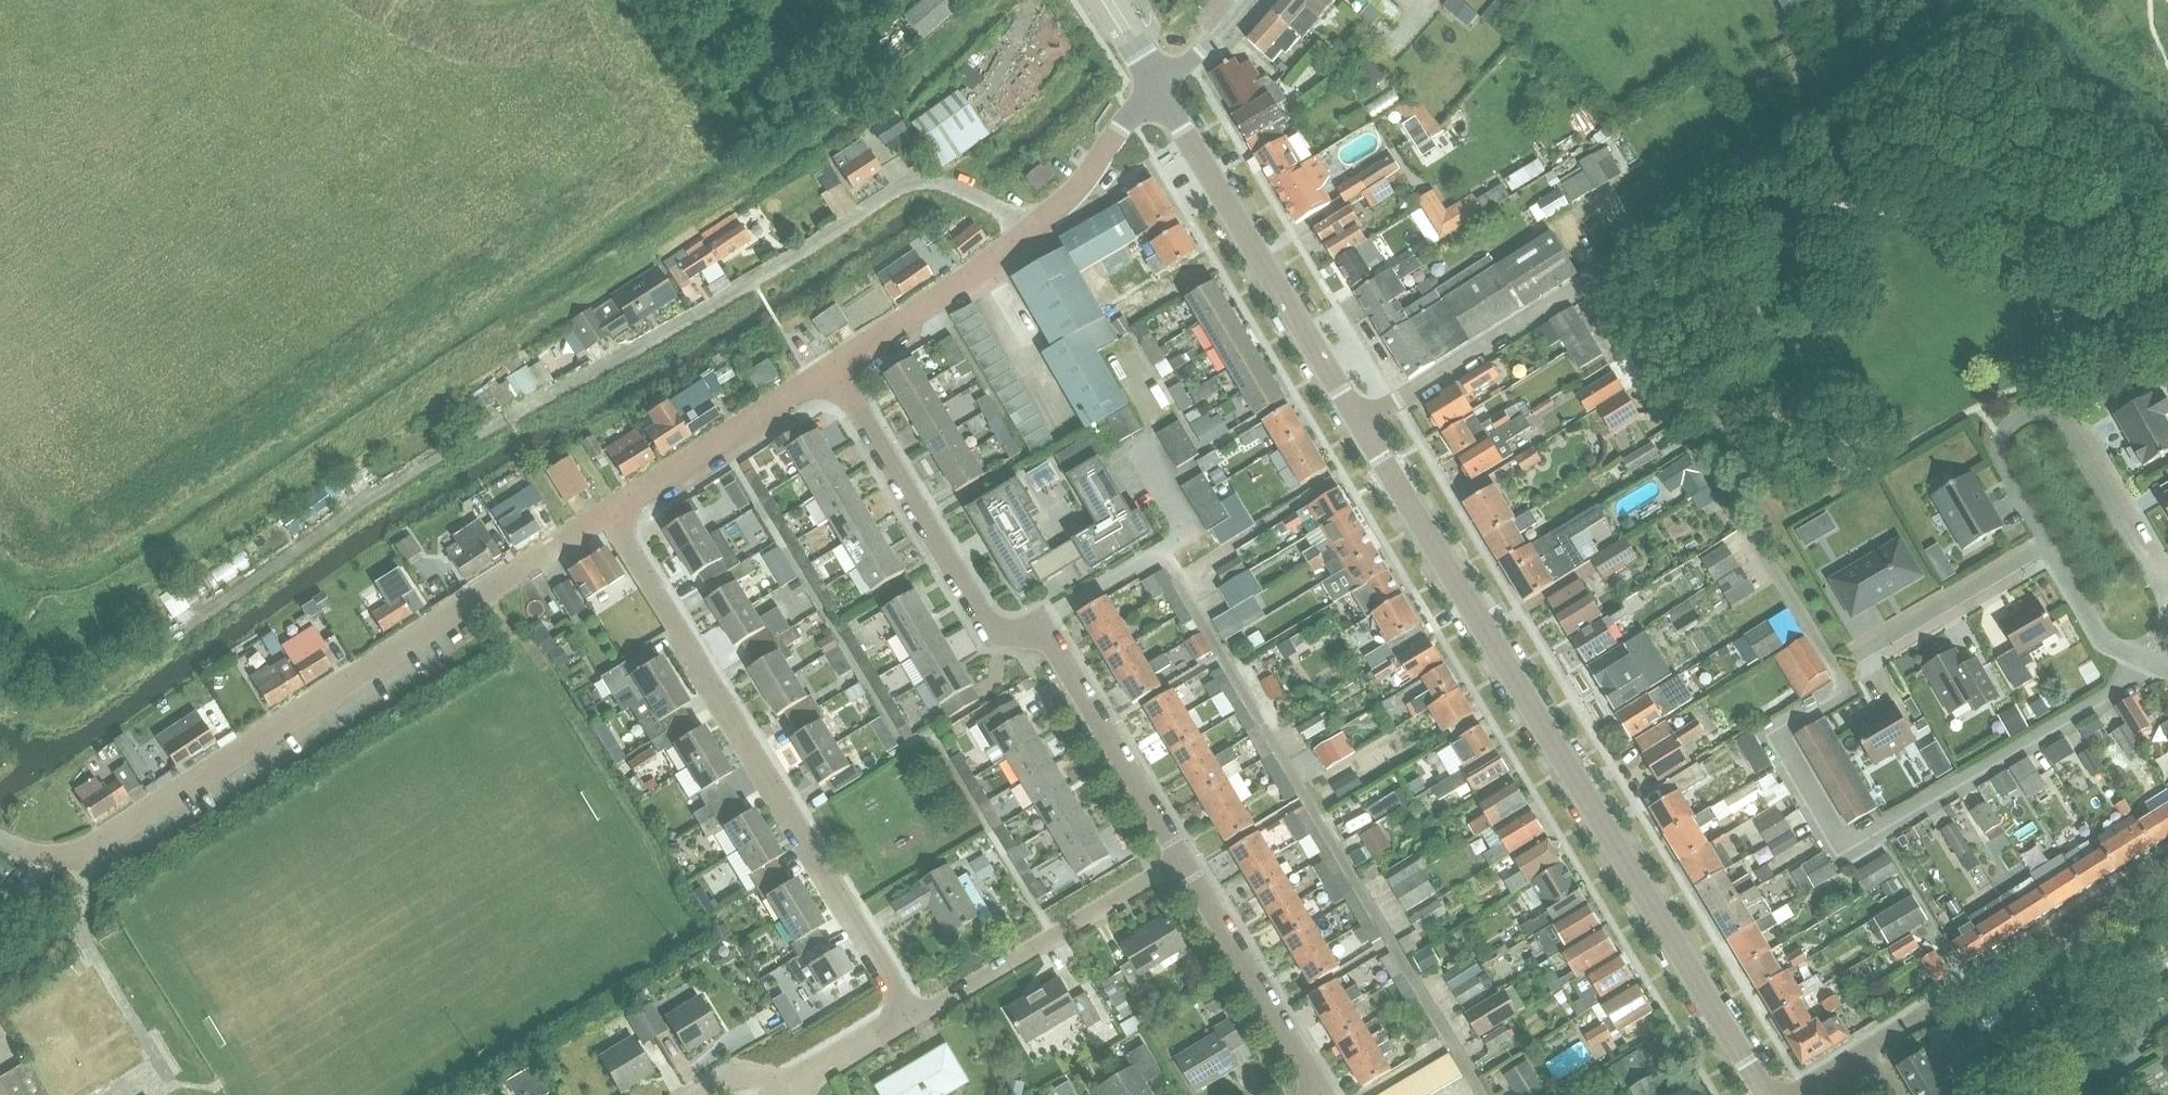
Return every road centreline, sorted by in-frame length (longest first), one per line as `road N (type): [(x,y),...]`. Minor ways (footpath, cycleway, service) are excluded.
road 1 (residential): [(2132,652),(2118,697),(1845,856),(1775,734),(1849,692),(1593,287),(1583,285),(1361,422)]
road 2 (residential): [(1028,235),(1009,216),(940,184),(904,185),(697,319),(370,499),(194,622)]
road 3 (tertiary): [(1770,1094),(1361,422)]
road 4 (residential): [(611,513),(81,852)]
road 5 (residential): [(1184,864),(1052,649),(977,613),(833,368)]
road 6 (residential): [(909,1016),(611,513)]
road 7 (residential): [(2051,543),(2005,465),(2000,442),(2034,413),(2073,431),(2167,600)]
road 8 (tertiary): [(1361,422),(1162,89)]
road 9 (residential): [(2167,860),(1863,1053)]
road 10 (residential): [(909,1016),(1184,864)]
road 11 (residential): [(1308,1094),(1310,1069),(1184,864)]
road 12 (residential): [(611,513),(833,368)]
road 13 (residential): [(833,368),(1028,235)]
road 14 (residential): [(1862,652),(2051,543)]
road 15 (residential): [(1028,235),(1162,89)]
road 16 (residential): [(71,921),(155,1053)]
road 17 (residential): [(785,1091),(909,1016)]
road 18 (residential): [(2051,543),(2107,641),(2132,652)]
road 19 (residential): [(1162,89),(1244,0)]

